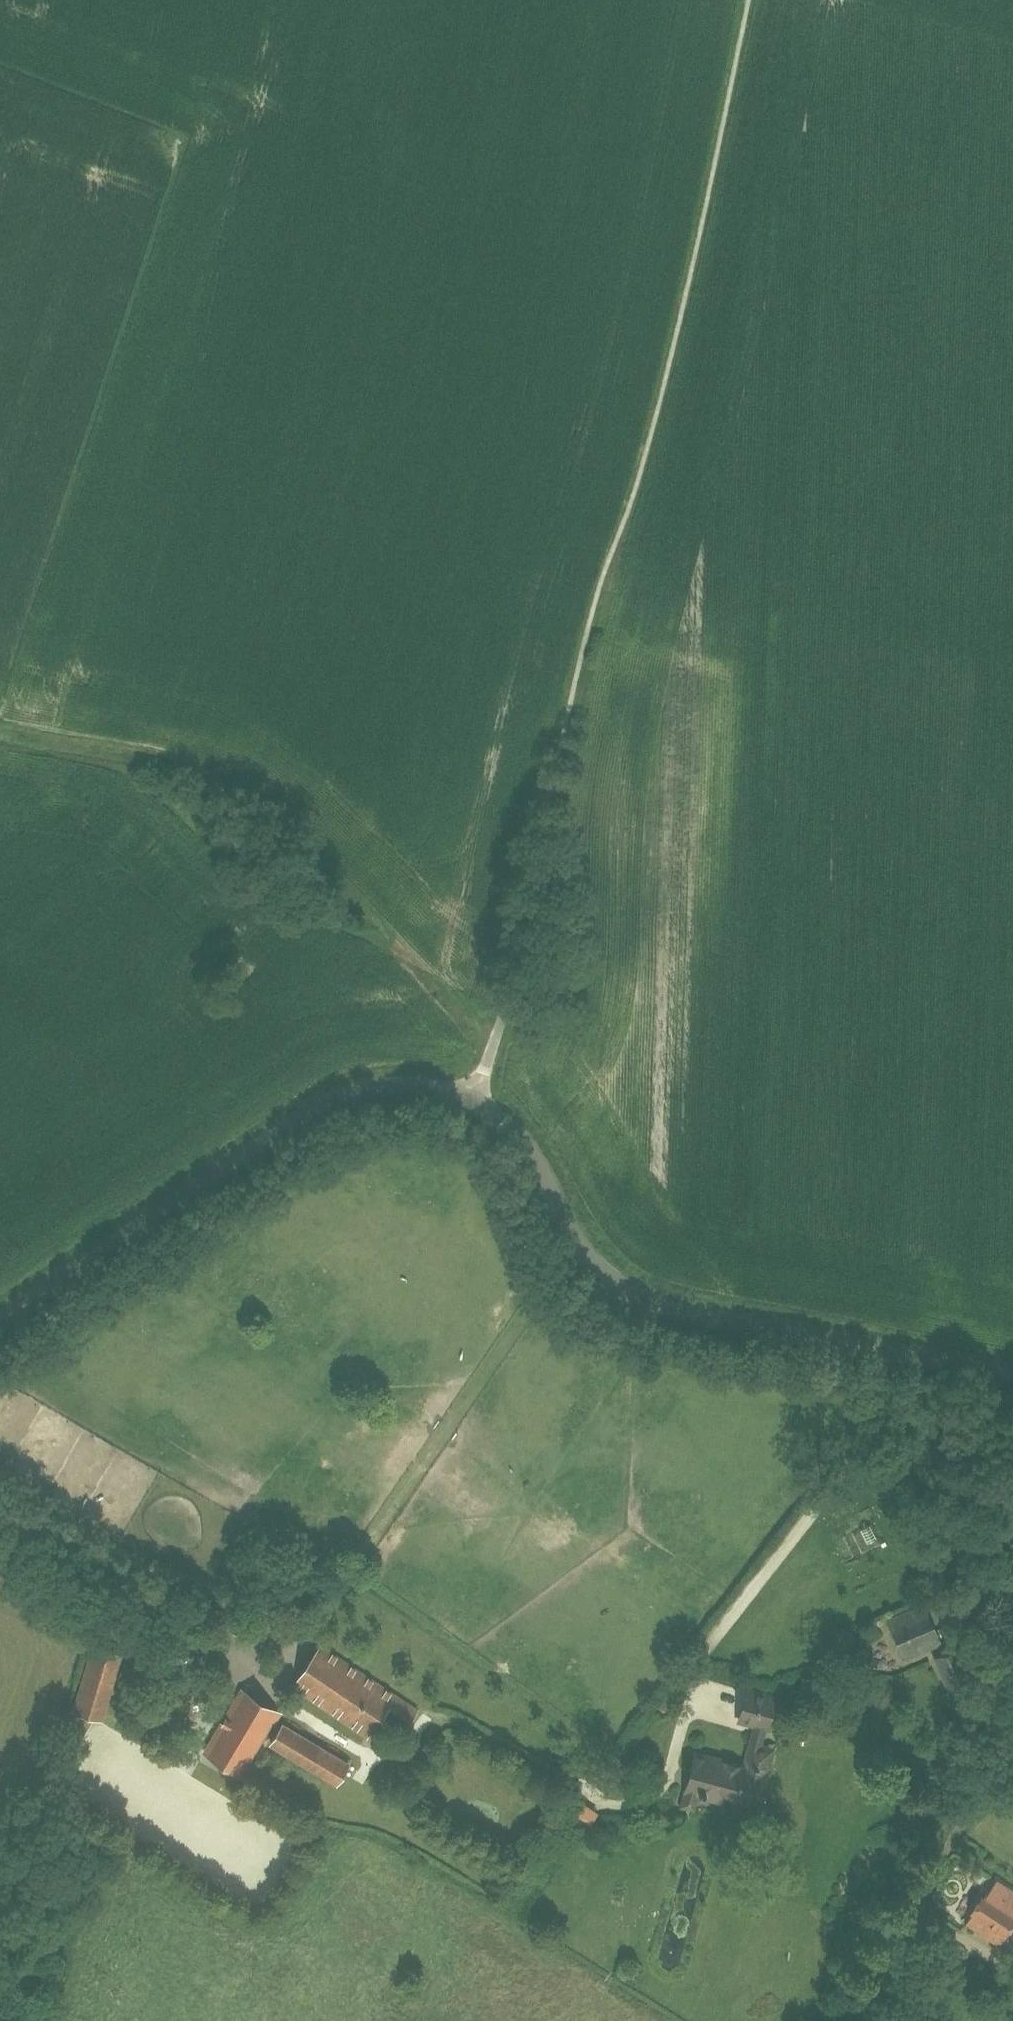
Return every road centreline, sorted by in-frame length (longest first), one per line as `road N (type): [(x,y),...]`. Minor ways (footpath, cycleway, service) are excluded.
road 1 (unclassified): [(572,1789),(619,1806),(652,1795),(664,1780),(703,1648),(858,1453),(889,1350)]
road 2 (unclassified): [(0,1317),(366,1089),(403,1085),(479,1101)]
road 3 (unclassified): [(889,1350),(664,1304),(615,1281),(586,1253),(526,1144),(479,1101)]
road 4 (track): [(236,1660),(0,1521)]
road 5 (track): [(1012,1748),(957,1817),(902,1928)]
road 6 (track): [(447,1717),(572,1789)]
road 7 (unclassified): [(1012,1375),(889,1350)]

